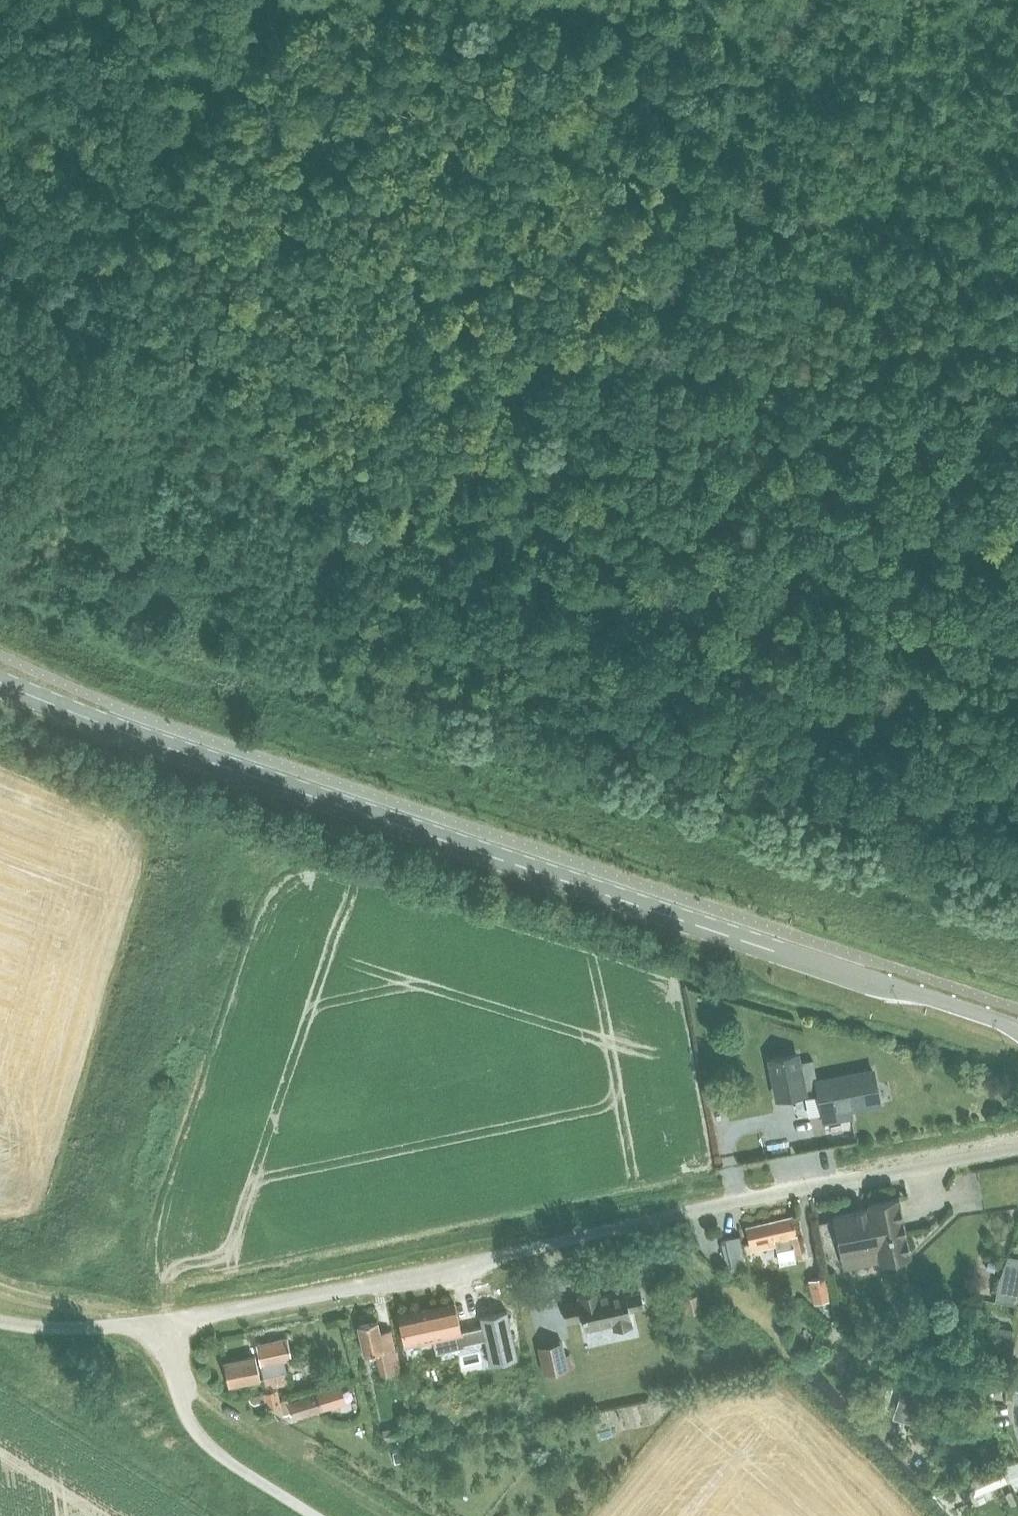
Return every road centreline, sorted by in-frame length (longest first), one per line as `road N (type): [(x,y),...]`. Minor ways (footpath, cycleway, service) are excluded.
road 1 (secondary): [(1017,1029),(387,826),(0,684)]
road 2 (residential): [(167,1319),(1017,1147)]
road 3 (unclassified): [(314,1515),(186,1422),(167,1319)]
road 4 (unclassified): [(167,1319),(88,1326),(0,1322)]

